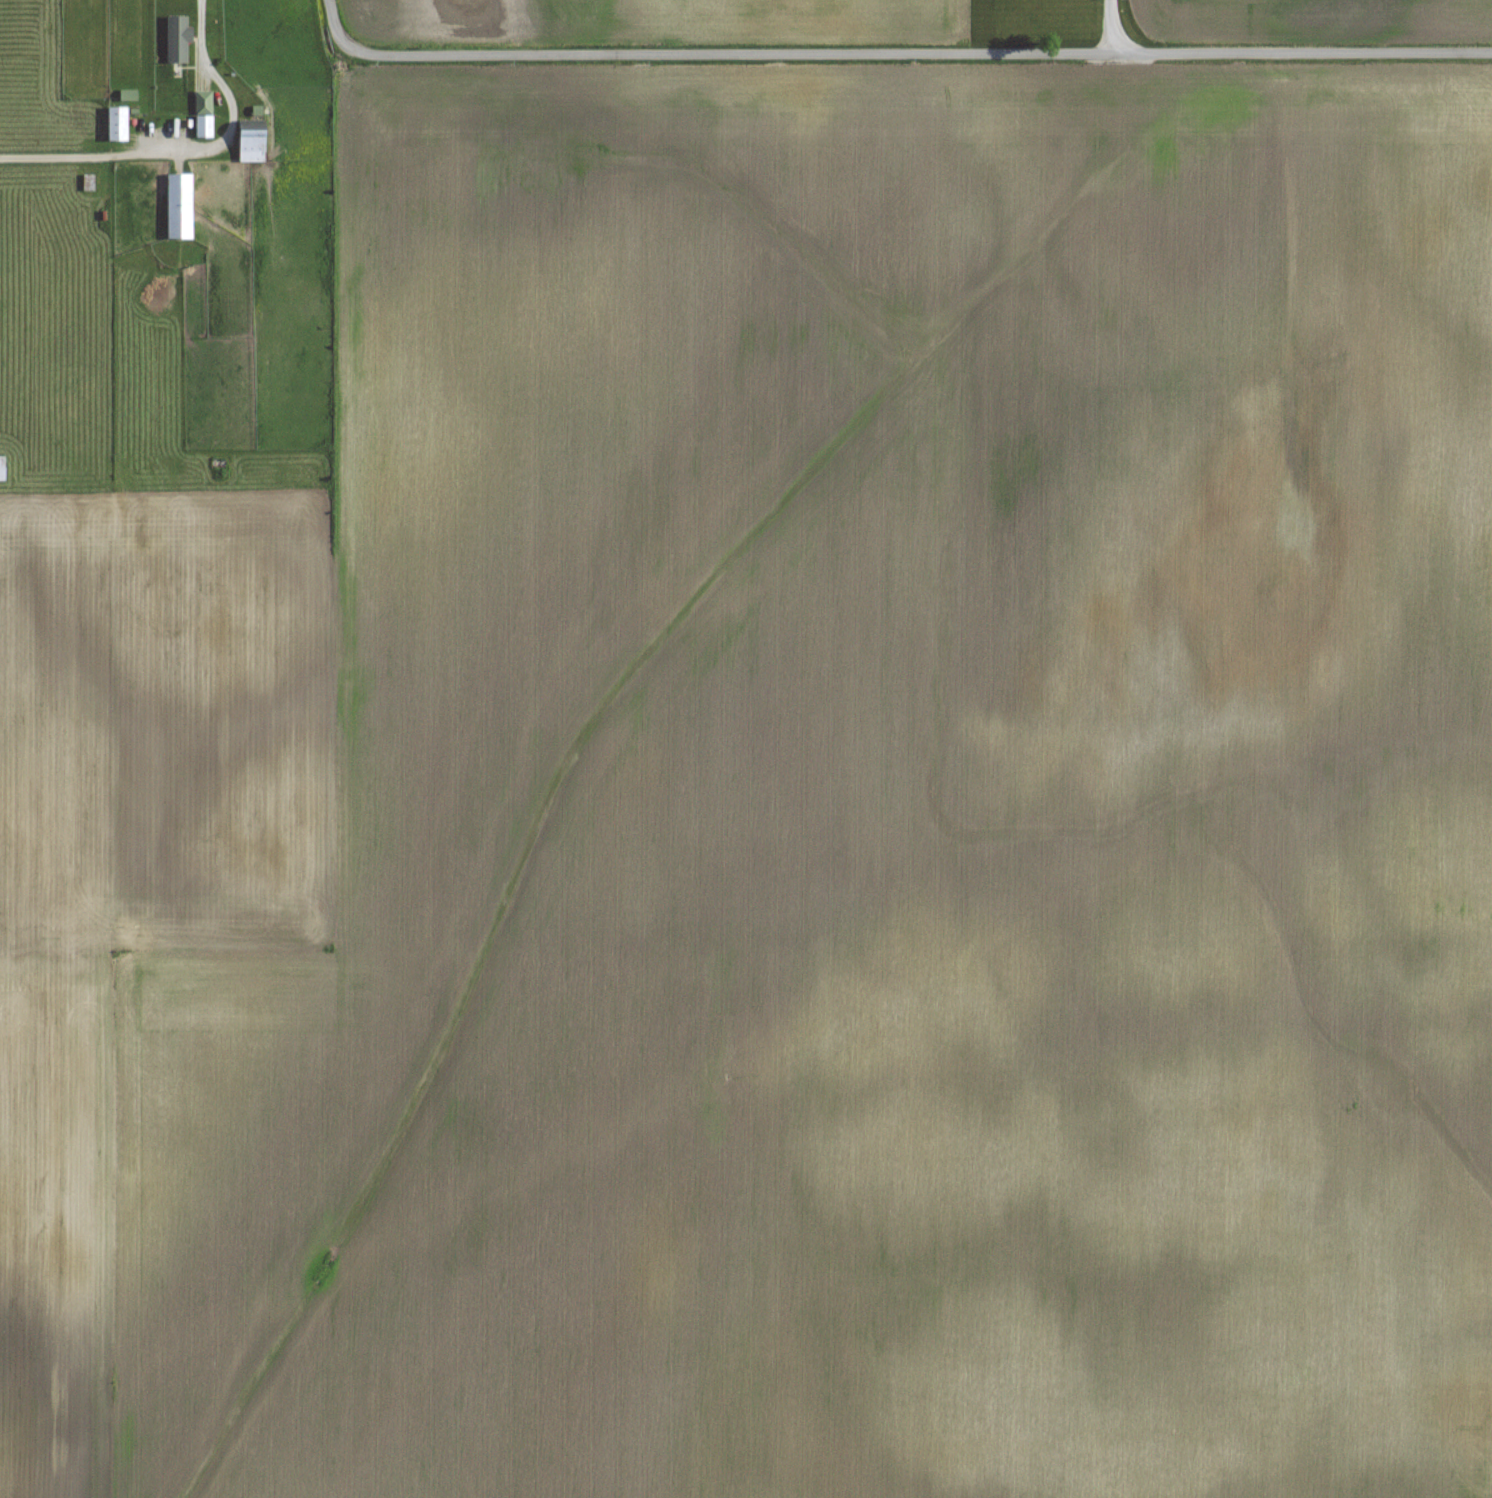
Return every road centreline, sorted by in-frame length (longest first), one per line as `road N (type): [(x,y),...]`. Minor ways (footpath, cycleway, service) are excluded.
road 1 (tertiary): [(1491,52),(369,55),(341,40),(330,0)]

